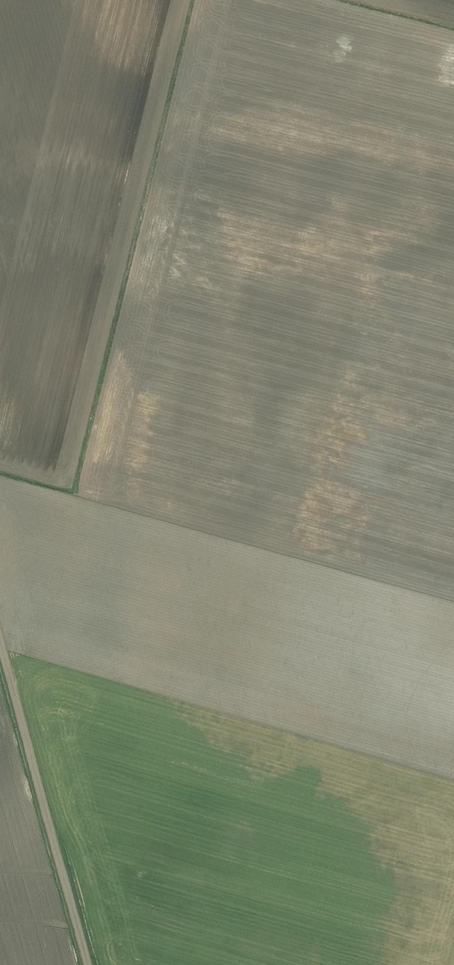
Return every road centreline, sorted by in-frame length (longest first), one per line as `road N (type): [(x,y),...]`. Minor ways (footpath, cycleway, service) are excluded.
road 1 (track): [(0,640),(87,964)]

